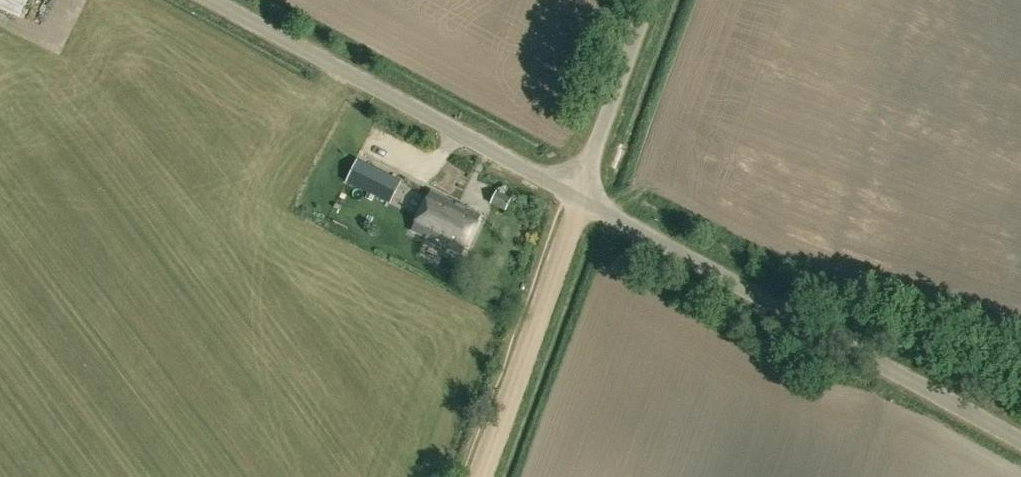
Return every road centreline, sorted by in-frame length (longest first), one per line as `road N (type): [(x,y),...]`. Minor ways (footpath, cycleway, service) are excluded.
road 1 (unclassified): [(1020,439),(582,195)]
road 2 (unclassified): [(582,195),(209,0)]
road 3 (track): [(582,195),(478,476)]
road 4 (unclassified): [(582,195),(653,0)]

